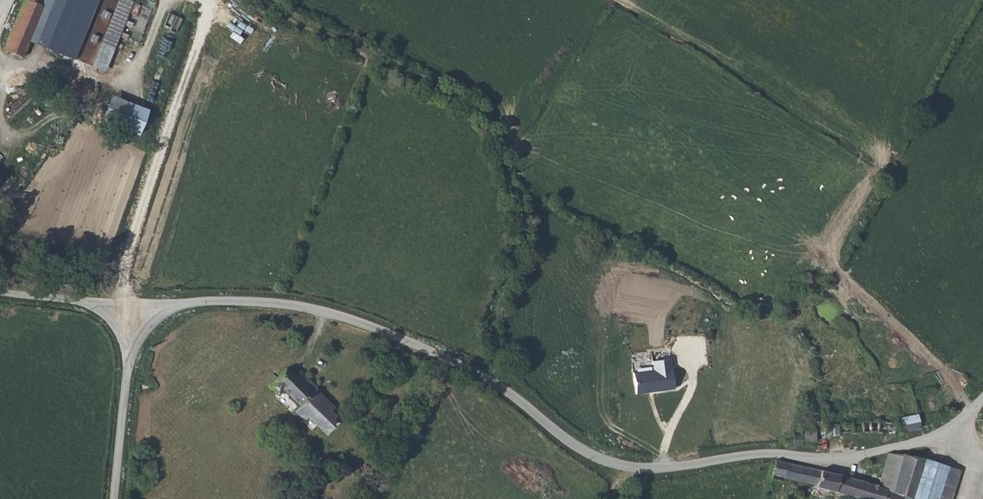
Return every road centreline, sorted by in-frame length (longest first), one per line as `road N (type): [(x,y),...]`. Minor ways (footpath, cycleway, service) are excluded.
road 1 (unclassified): [(134,308),(237,302),(352,321),(505,389),(578,450),(624,468),(657,470)]
road 2 (track): [(505,389),(490,331),(524,232),(490,134),(460,96),(256,0)]
road 3 (unclassified): [(657,470),(909,444),(950,430),(982,398)]
road 4 (unclassified): [(119,498),(134,308)]
road 5 (unclassified): [(0,292),(134,308)]

